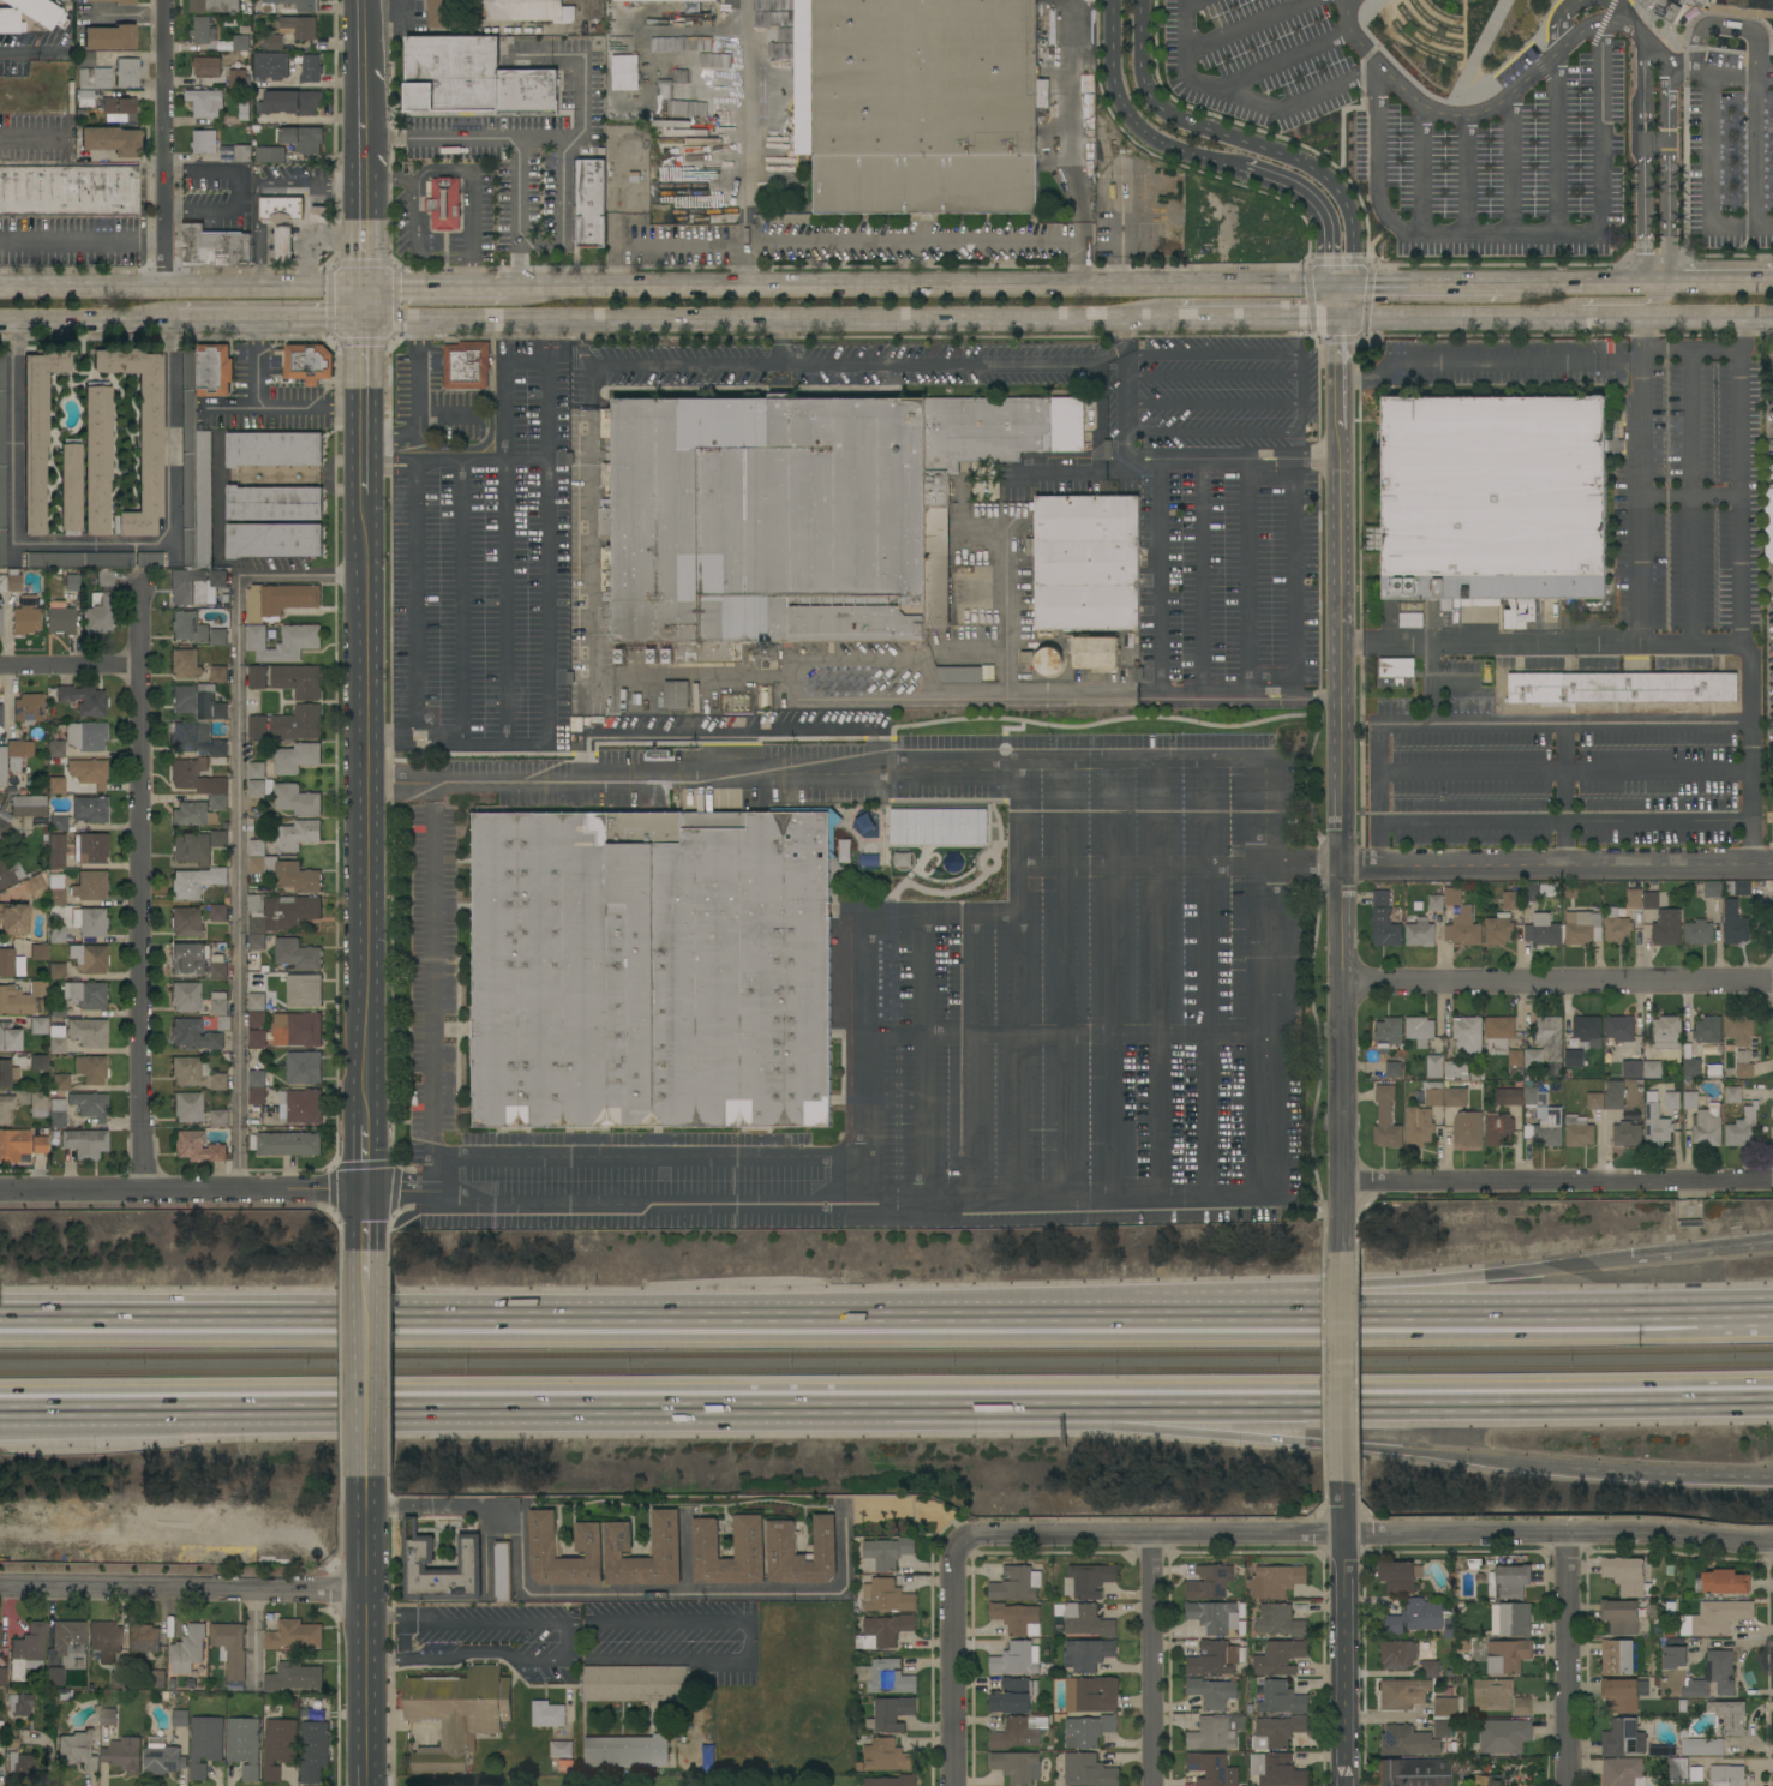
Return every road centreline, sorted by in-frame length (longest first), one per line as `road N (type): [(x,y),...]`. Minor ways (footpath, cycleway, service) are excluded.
road 1 (motorway): [(599,1403),(1772,1396)]
road 2 (motorway): [(599,1403),(630,1424),(1046,1424),(1562,1467)]
road 3 (residential): [(1338,320),(1343,1255)]
road 4 (motorway): [(1060,1307),(149,1307)]
road 5 (primary): [(1346,282),(507,288)]
road 6 (residential): [(959,1547),(980,1536),(1655,1533),(1772,1542)]
road 7 (tertiary): [(367,1122),(363,495)]
road 8 (residential): [(134,588),(146,1189)]
road 9 (primary): [(580,322),(1170,319)]
road 10 (motorway): [(0,1427),(449,1402)]
road 11 (motorway): [(0,1403),(449,1402)]
road 12 (residential): [(1110,0),(1114,90),(1134,127),(1154,144),(1299,193),(1317,210),(1338,320)]
road 13 (residential): [(1338,320),(1353,218),(1341,194),(1318,172),(1179,121),(1158,103),(1145,76),(1142,0)]
road 14 (residential): [(1343,983),(1772,976)]
road 15 (residential): [(1343,862),(1772,866)]
road 16 (residential): [(1343,1188),(1772,1185)]
road 17 (motorway): [(1701,1302),(1294,1306)]
road 18 (residential): [(0,1193),(369,1191)]
road 19 (residential): [(0,1591),(366,1596)]
road 20 (primary): [(361,288),(0,288)]
road 21 (motorway): [(1633,1258),(1342,1288),(1294,1306)]
road 22 (tertiary): [(366,1785),(369,1481)]
road 23 (residential): [(1346,1484),(1346,1785)]
road 24 (residential): [(161,0),(158,288)]
road 25 (residential): [(1569,1534),(1568,1785)]
road 26 (residential): [(1155,1536),(1153,1785)]
road 27 (residential): [(959,1547),(953,1785)]
road 28 (residential): [(1343,1255),(1346,1484)]
road 29 (primary): [(1547,318),(1772,317)]
road 30 (primary): [(149,323),(361,323)]
road 31 (motorway): [(1562,1467),(1772,1477)]
road 32 (primary): [(1338,320),(1547,318)]
road 33 (tertiary): [(369,1481),(369,1278)]
road 34 (primary): [(361,323),(547,322)]
road 35 (tertiary): [(361,172),(362,0)]
road 36 (primary): [(1517,282),(1346,282)]
road 37 (primary): [(1170,319),(1338,320)]
road 38 (primary): [(1670,283),(1517,282)]
road 39 (motorway): [(449,1402),(599,1403)]
road 40 (motorway): [(1294,1306),(1144,1306)]
road 41 (motorway): [(149,1307),(0,1297)]
road 42 (motorway): [(149,1307),(0,1309)]
road 43 (primary): [(0,322),(149,323)]
road 44 (primary): [(507,288),(361,288)]
road 45 (motorway): [(1772,1242),(1633,1258)]
road 46 (residential): [(0,672),(136,667)]

